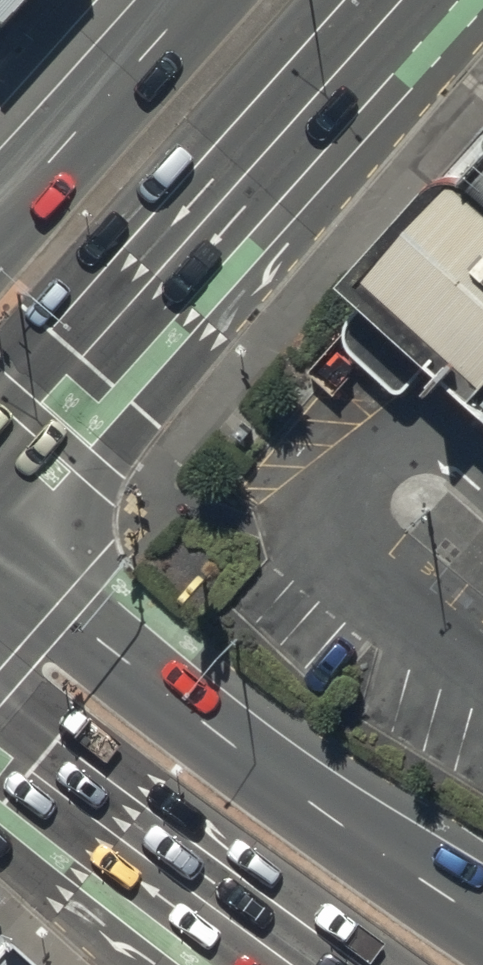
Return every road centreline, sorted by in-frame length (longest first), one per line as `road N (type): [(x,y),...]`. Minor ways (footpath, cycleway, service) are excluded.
road 1 (primary): [(403,0),(0,453)]
road 2 (secondary): [(0,561),(482,919)]
road 3 (secondary): [(285,964),(0,749)]
road 4 (primary): [(0,212),(193,0)]

